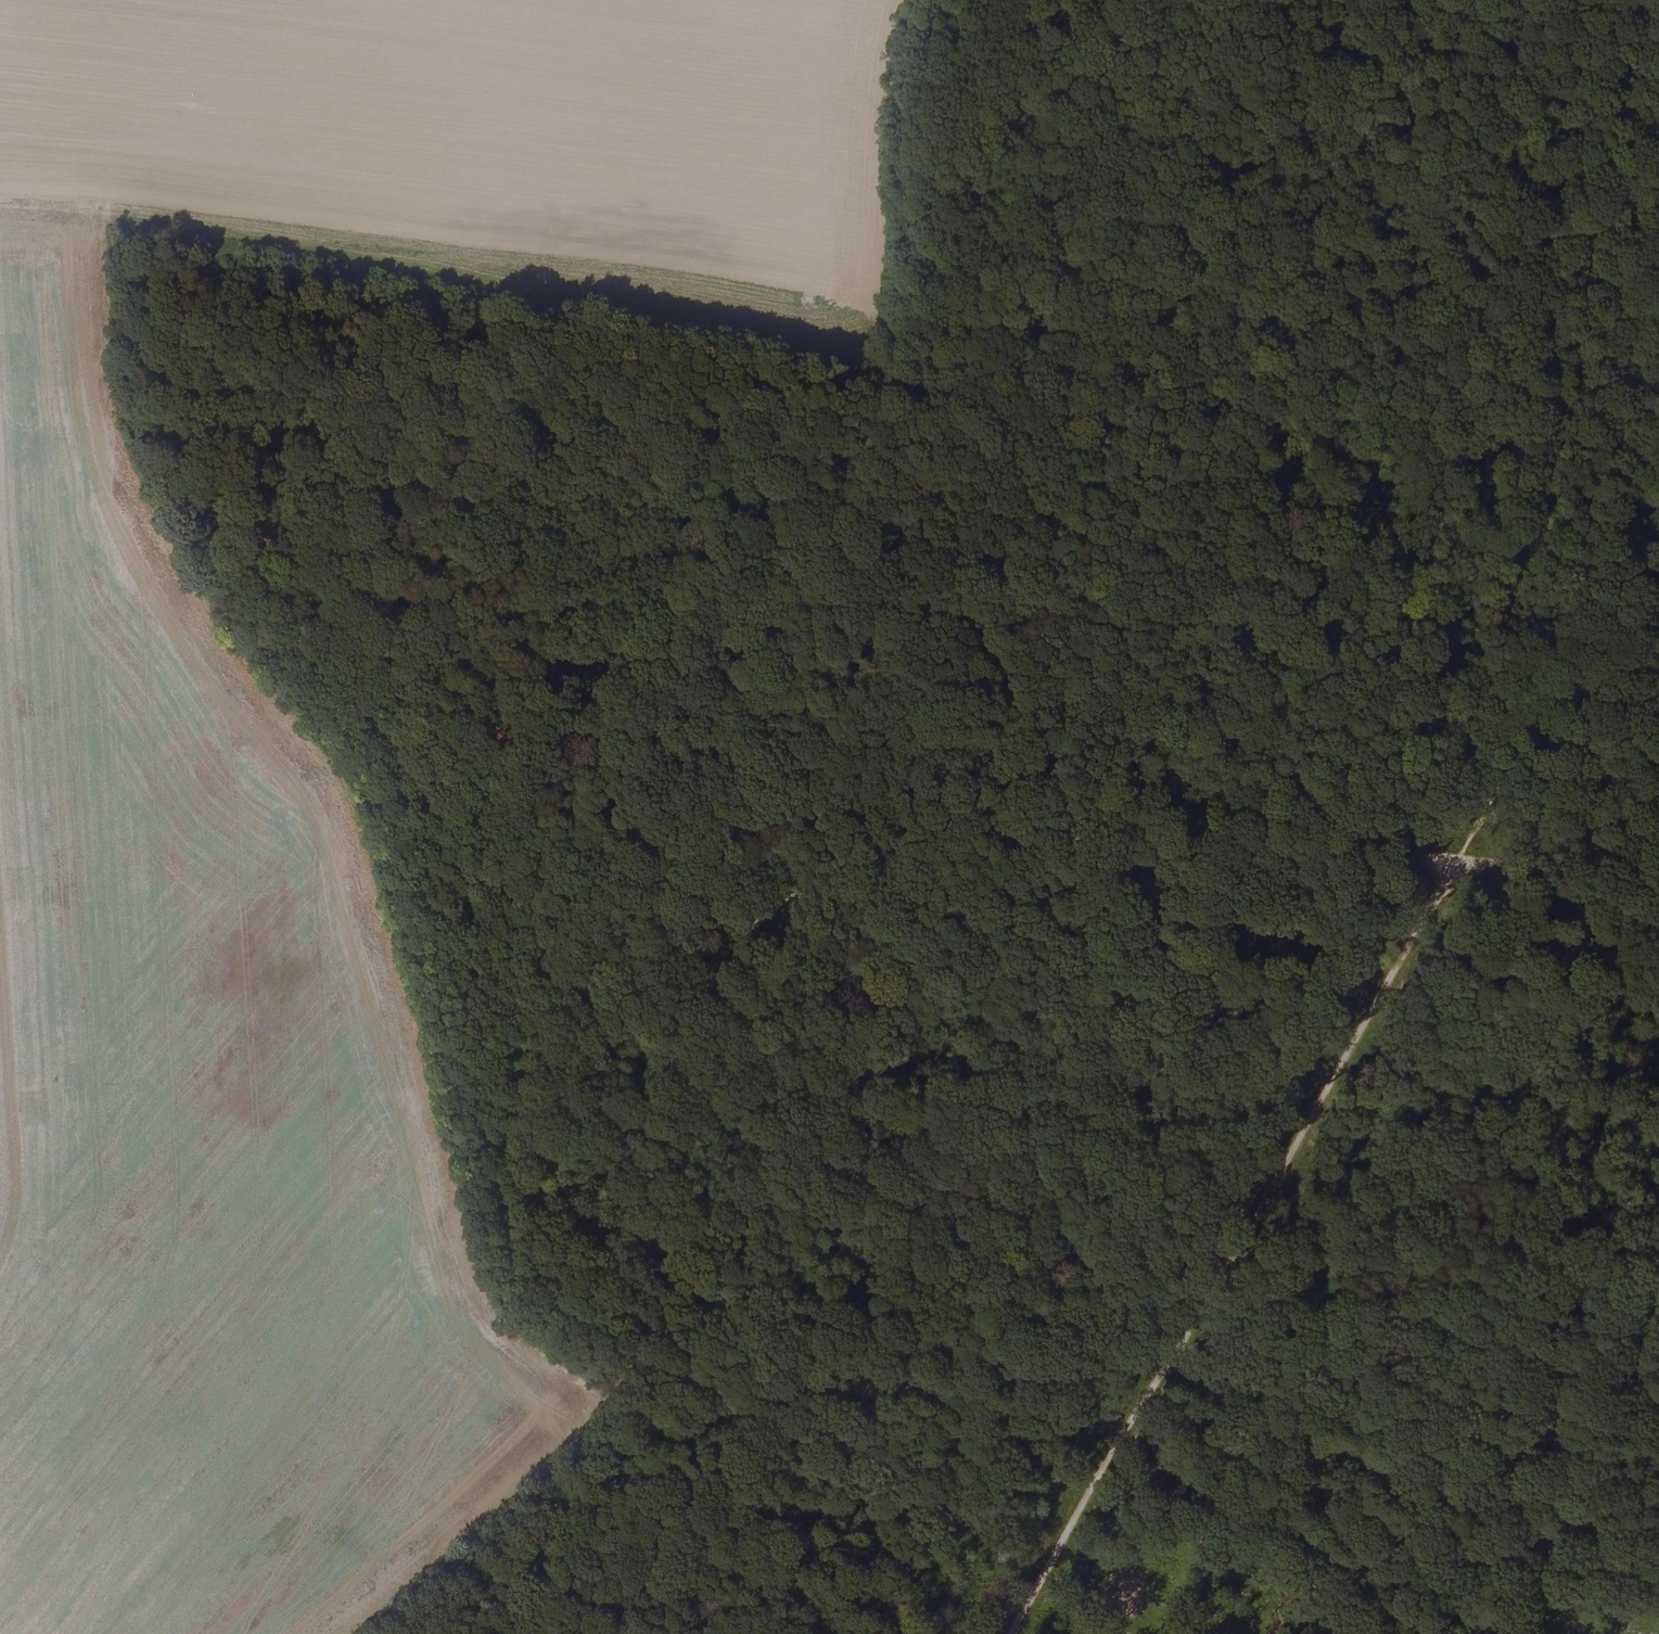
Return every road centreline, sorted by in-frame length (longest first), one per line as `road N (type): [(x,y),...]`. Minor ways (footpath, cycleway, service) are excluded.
road 1 (track): [(1658,493),(1004,1633)]
road 2 (track): [(374,1633),(611,1436),(609,1392)]

